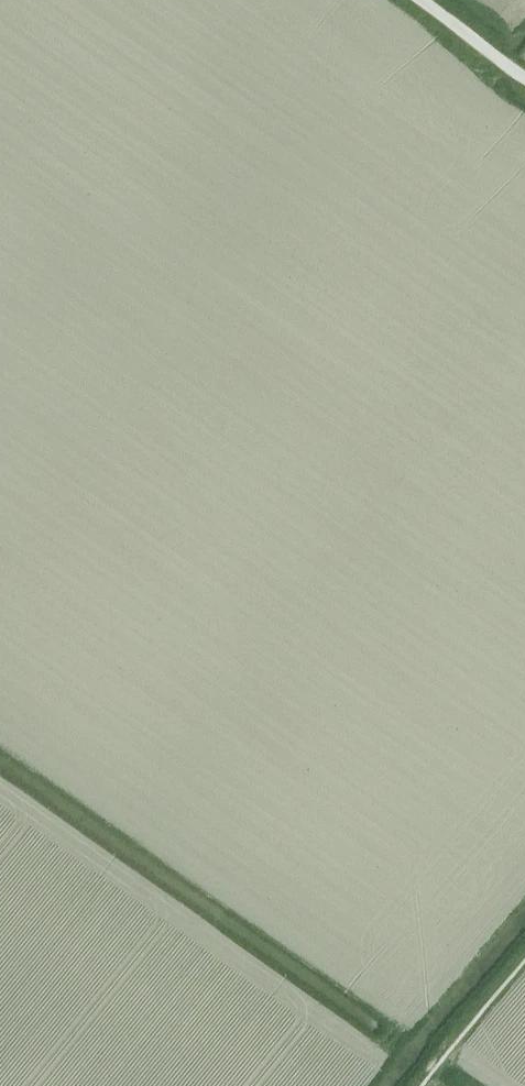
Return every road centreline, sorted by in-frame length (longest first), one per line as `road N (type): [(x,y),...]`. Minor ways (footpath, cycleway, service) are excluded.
road 1 (unclassified): [(524,83),(411,0)]

